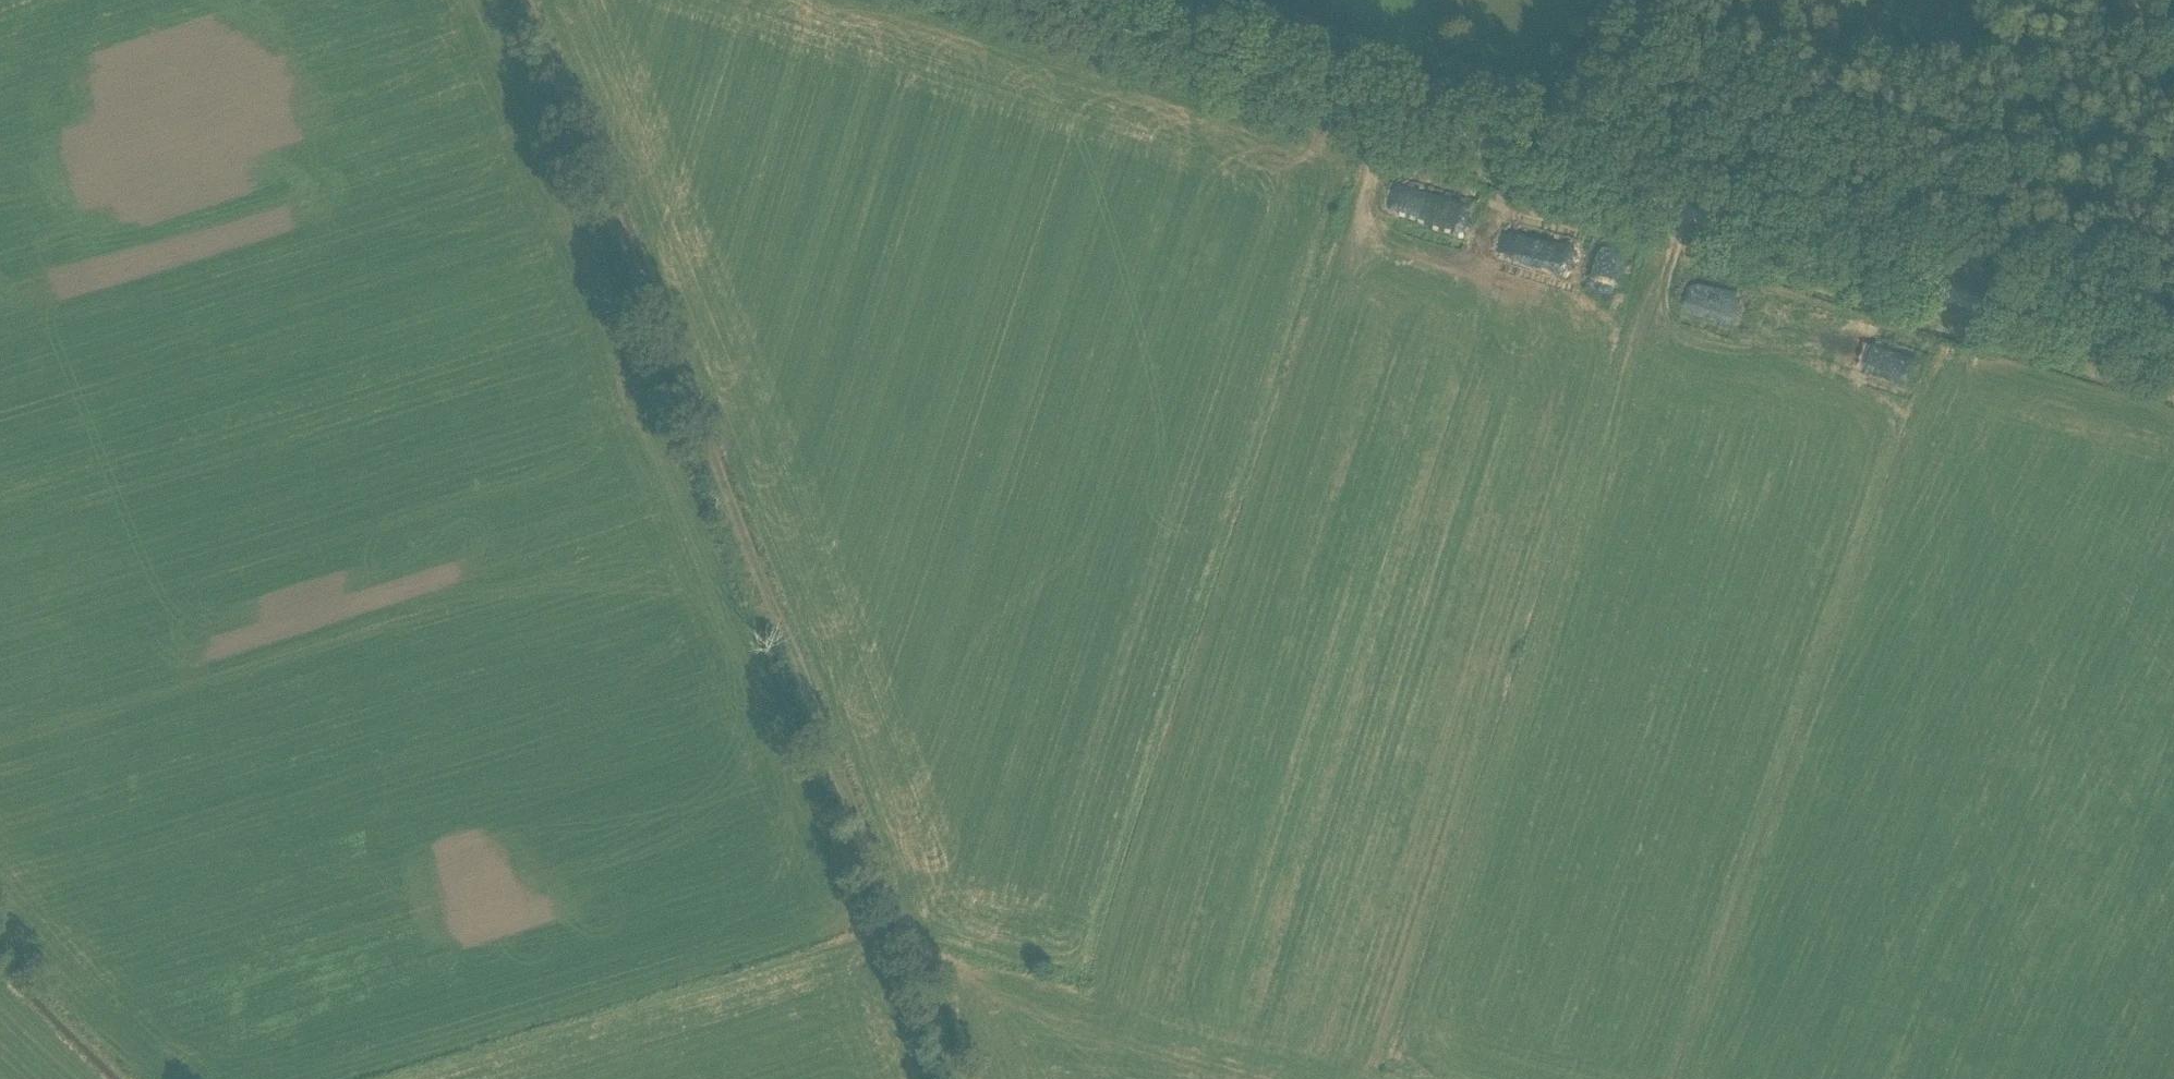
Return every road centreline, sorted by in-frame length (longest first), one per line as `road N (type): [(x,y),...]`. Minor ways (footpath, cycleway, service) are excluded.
road 1 (track): [(1029,0),(2173,380)]
road 2 (track): [(957,1078),(527,0)]

